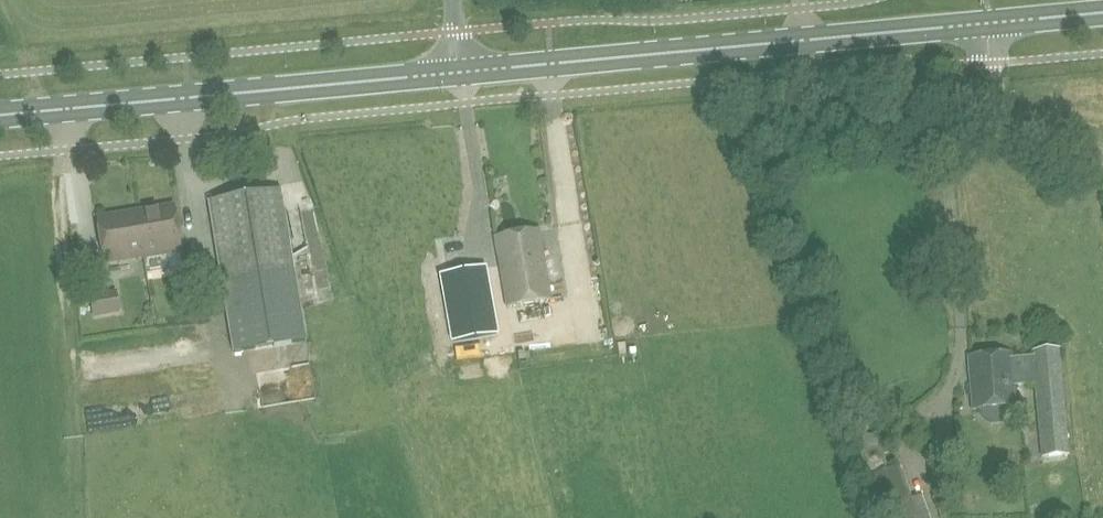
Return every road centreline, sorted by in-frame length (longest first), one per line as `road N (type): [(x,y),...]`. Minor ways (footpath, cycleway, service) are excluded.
road 1 (secondary): [(457,68),(987,23)]
road 2 (secondary): [(0,109),(457,68)]
road 3 (unclassified): [(1102,152),(992,108),(987,23)]

